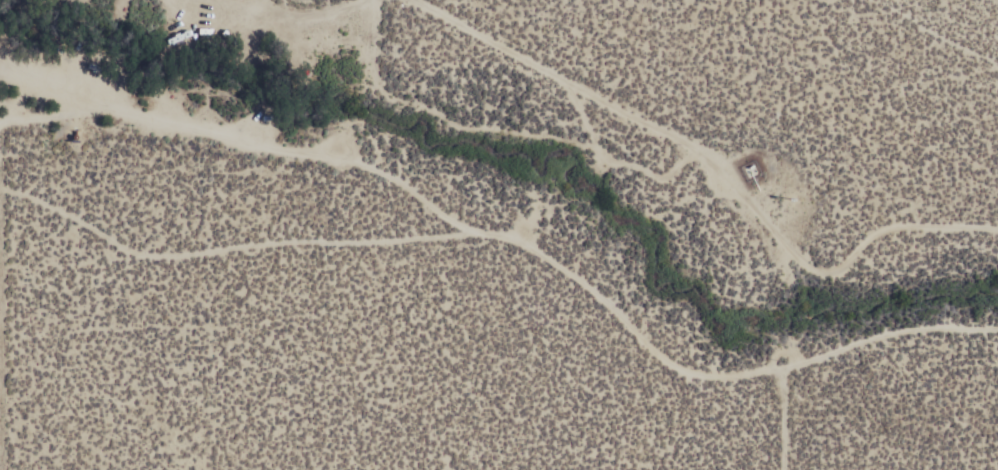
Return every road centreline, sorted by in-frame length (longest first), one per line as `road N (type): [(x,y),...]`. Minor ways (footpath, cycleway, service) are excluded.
road 1 (track): [(0,189),(23,187),(156,248),(509,234),(564,259),(654,356),(700,378),(780,367),(880,337),(997,336)]
road 2 (track): [(997,234),(891,226),(820,269),(770,232),(702,159),(417,0)]
road 3 (track): [(468,232),(377,171),(343,159),(227,136),(30,72),(0,71)]
road 4 (track): [(369,0),(224,12),(189,0)]

